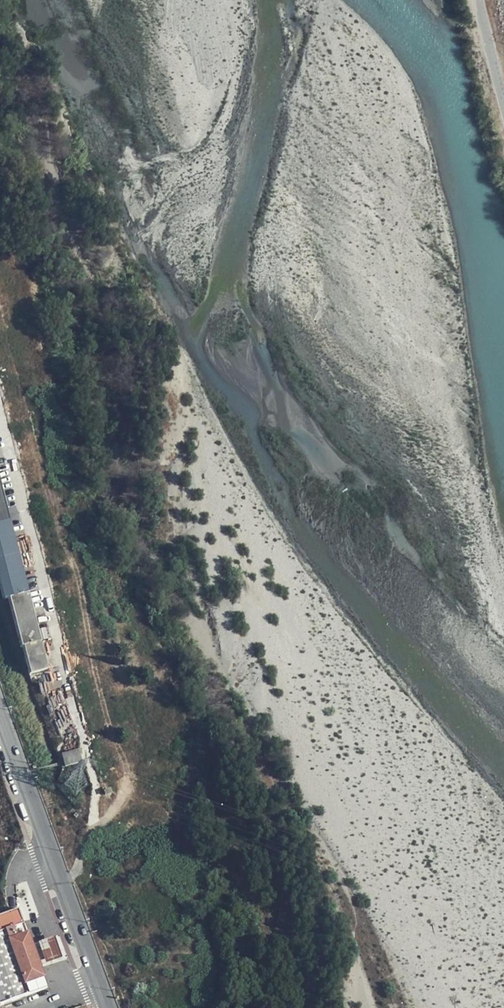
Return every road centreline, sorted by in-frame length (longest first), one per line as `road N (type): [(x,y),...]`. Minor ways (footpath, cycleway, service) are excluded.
road 1 (secondary): [(0,716),(106,1007)]

